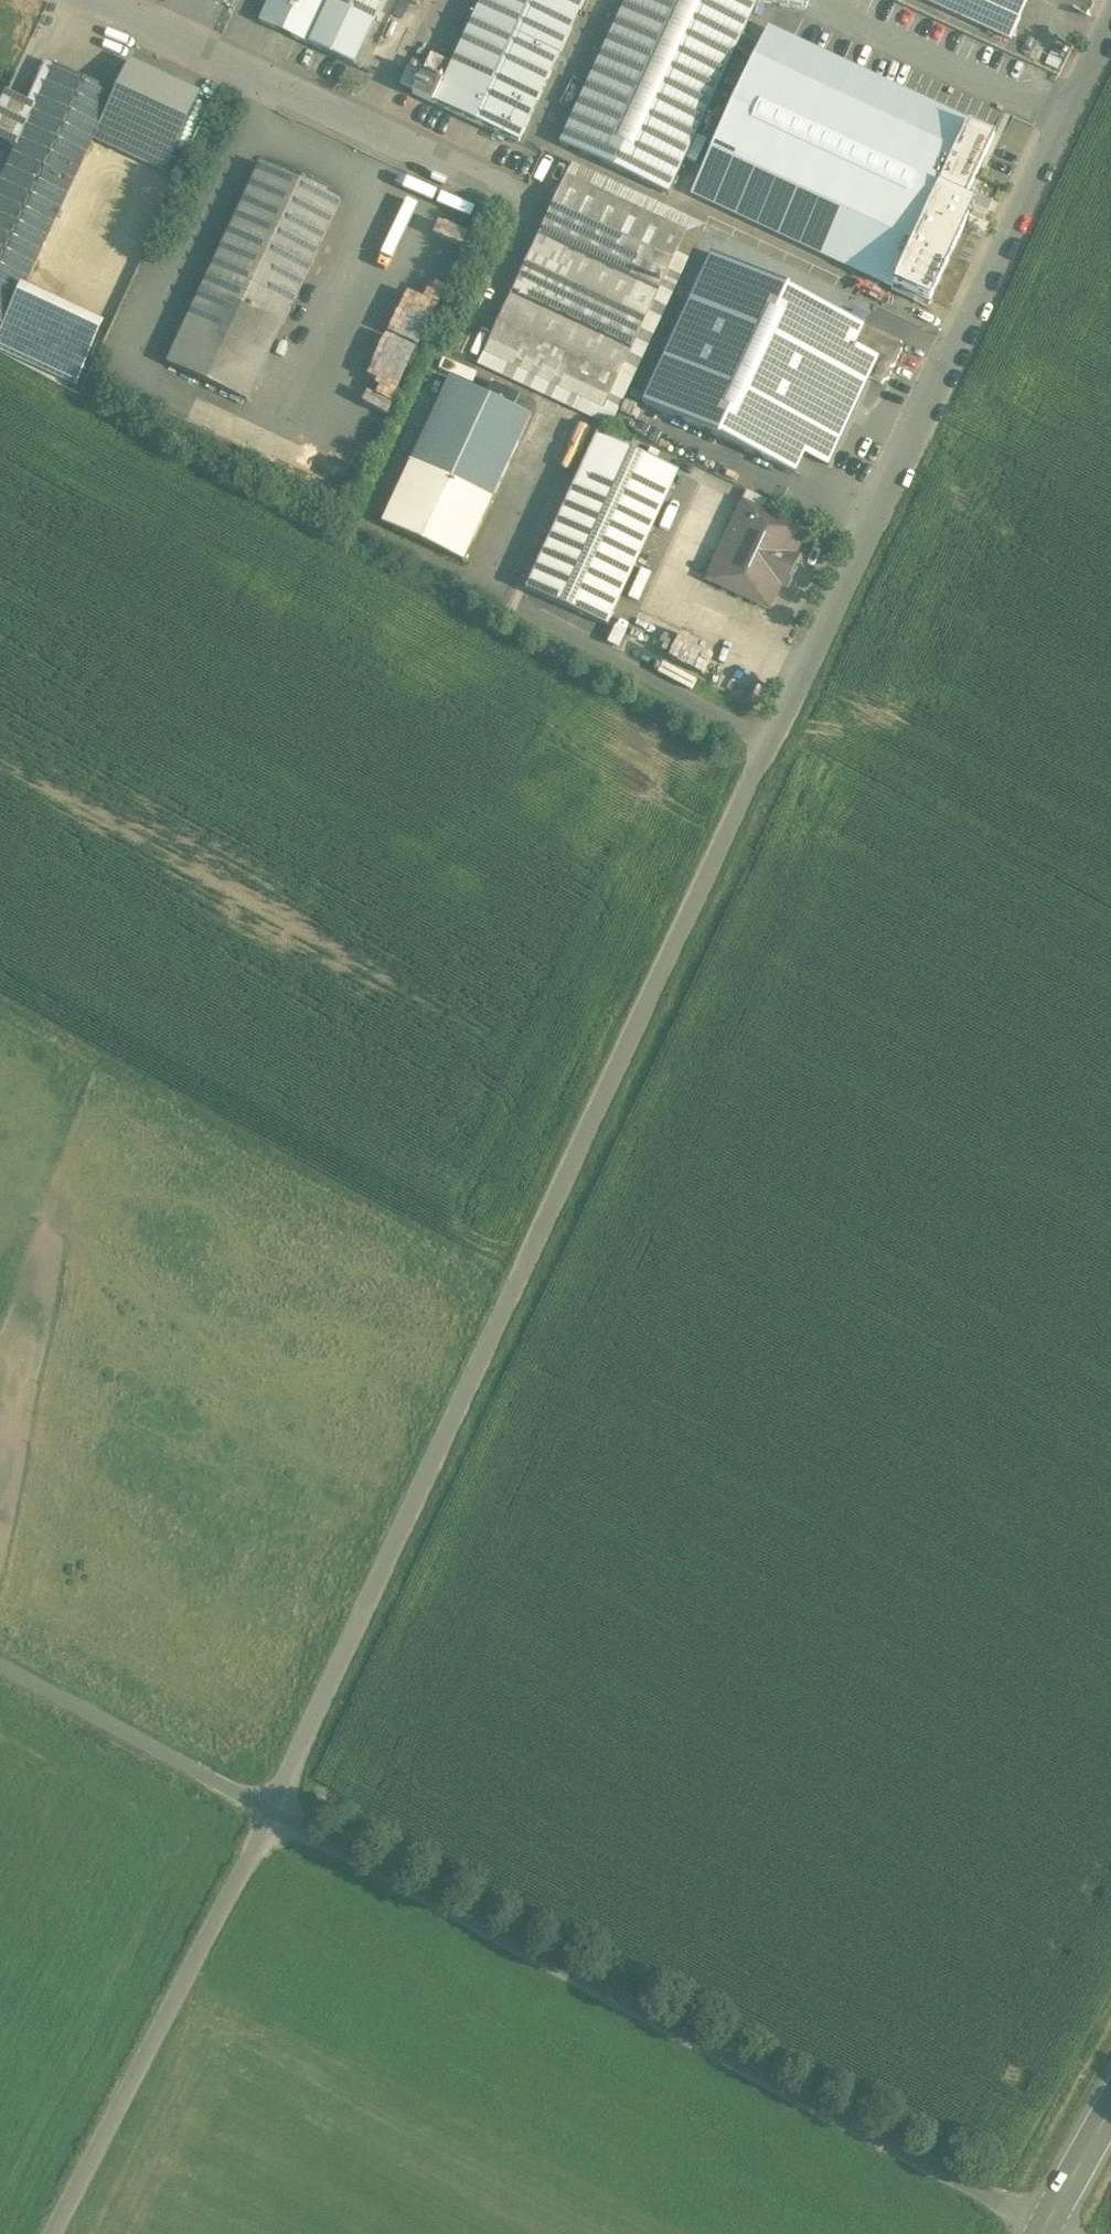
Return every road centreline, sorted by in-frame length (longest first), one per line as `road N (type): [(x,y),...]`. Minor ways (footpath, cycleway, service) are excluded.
road 1 (unclassified): [(711,871),(262,1802)]
road 2 (residential): [(1110,14),(711,871)]
road 3 (unclassified): [(262,1802),(1049,2223)]
road 4 (unclassified): [(262,1802),(49,2233)]
road 5 (residential): [(94,0),(511,196)]
road 6 (unclassified): [(262,1802),(0,1660)]
road 7 (secondary): [(1110,2112),(1049,2223)]

